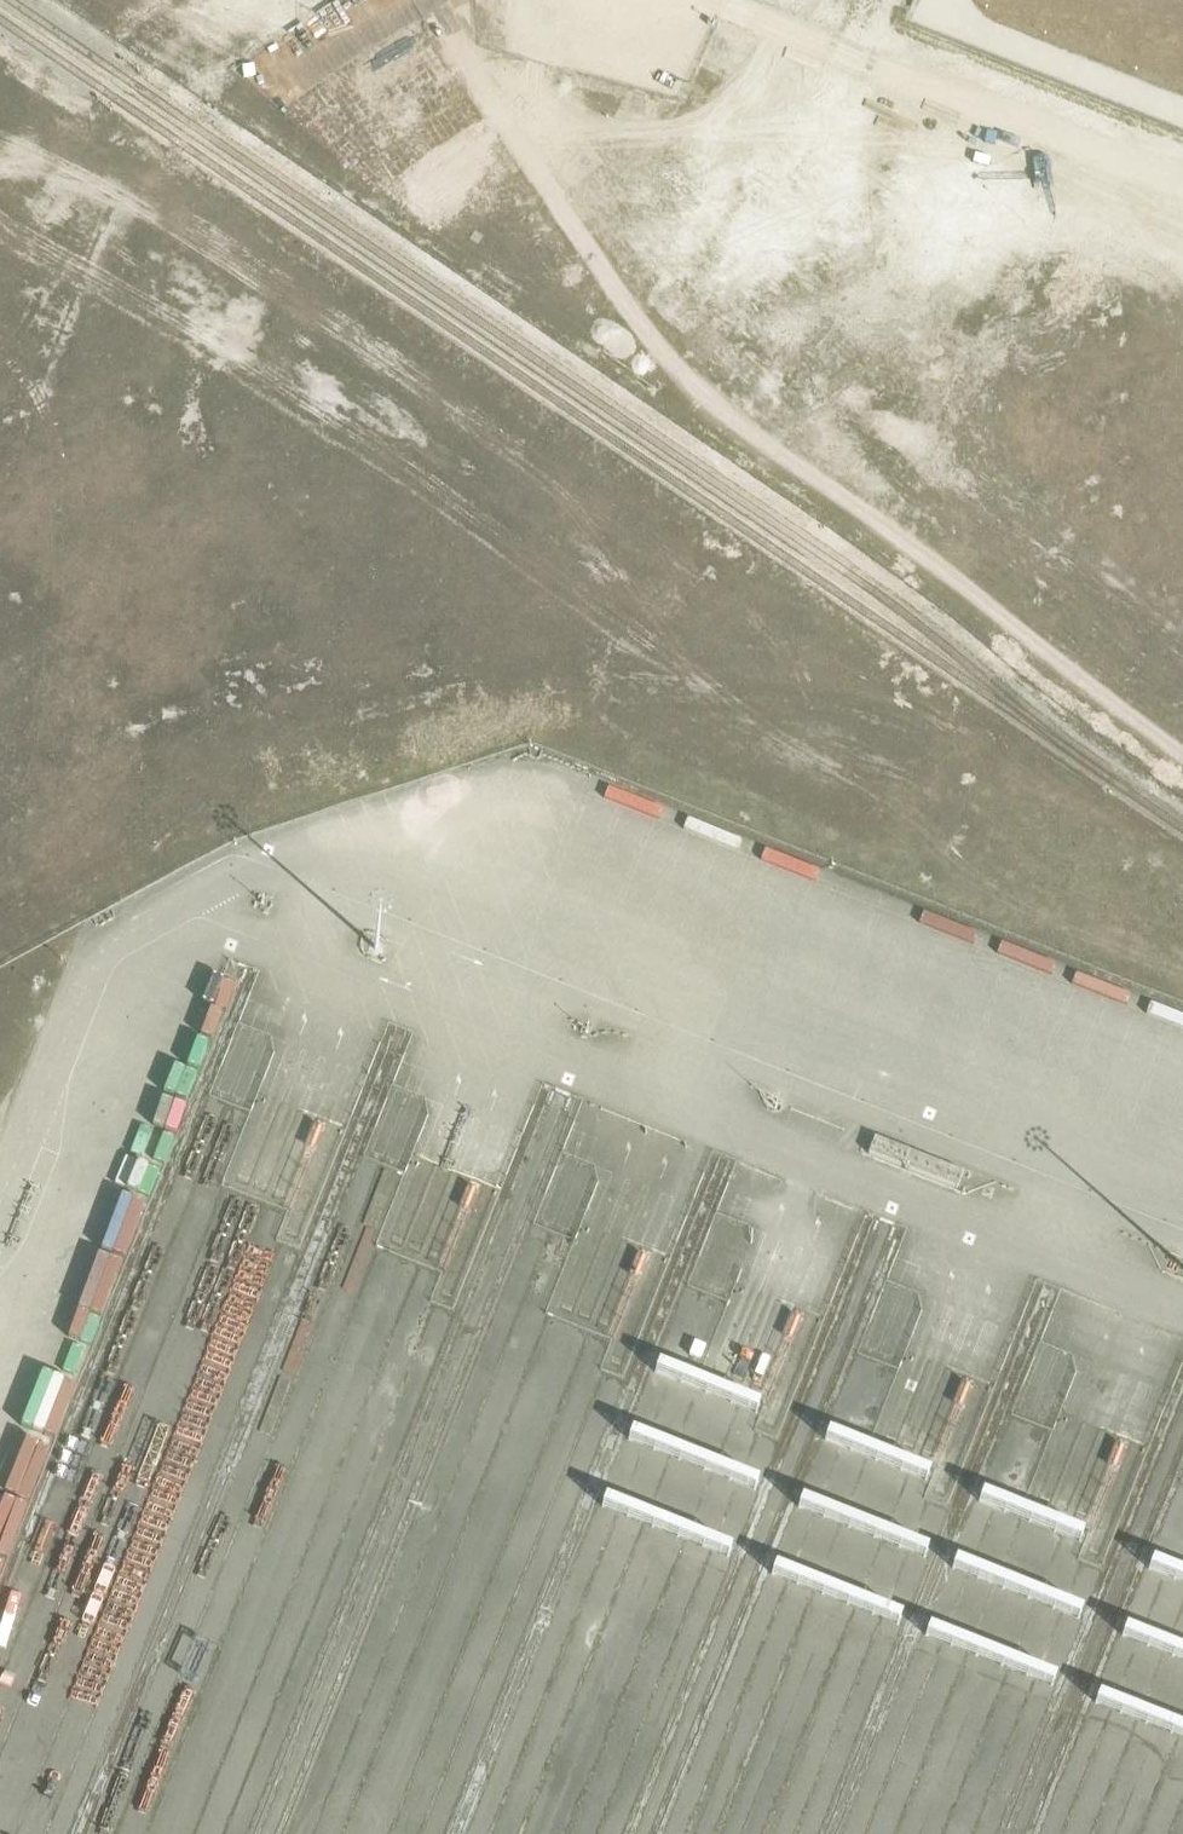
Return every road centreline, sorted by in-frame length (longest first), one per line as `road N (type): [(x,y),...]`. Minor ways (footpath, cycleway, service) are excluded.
road 1 (track): [(1182,759),(892,531),(679,381),(422,0)]
road 2 (track): [(1182,189),(724,3)]

